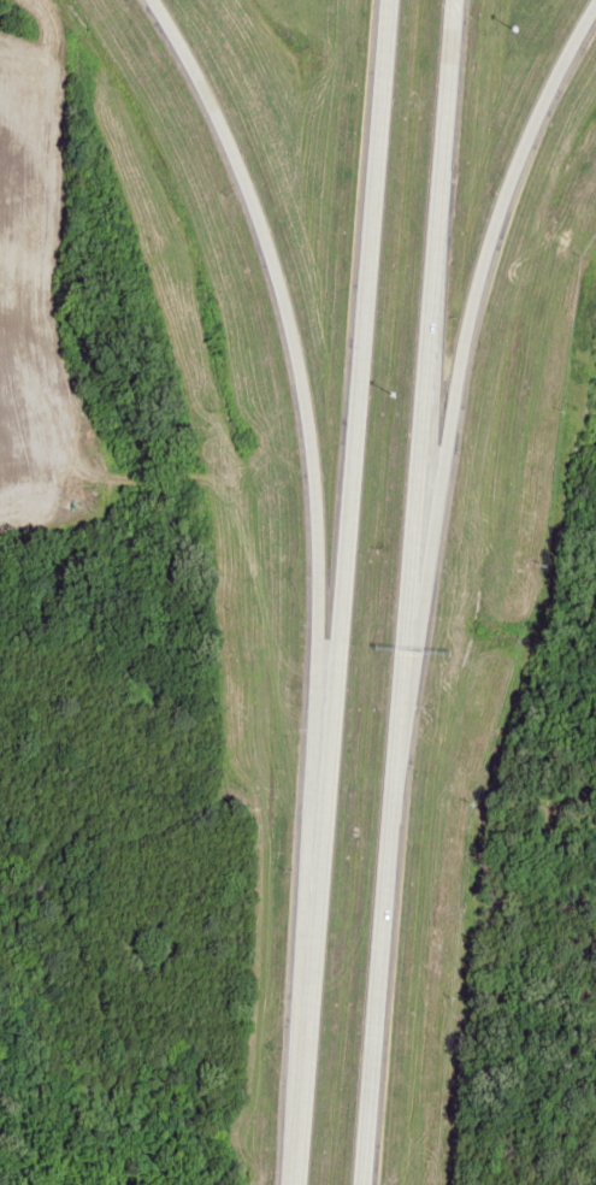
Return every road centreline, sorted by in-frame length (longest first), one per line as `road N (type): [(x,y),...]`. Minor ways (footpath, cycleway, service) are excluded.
road 1 (motorway): [(143,0),(237,178),(287,341),(305,497),(311,867)]
road 2 (trunk): [(376,0),(311,867)]
road 3 (trunk): [(363,1184),(411,559)]
road 4 (motorway): [(411,559),(508,173),(595,14)]
road 5 (trunk): [(411,559),(451,0)]
road 6 (trunk): [(311,867),(286,1184)]

